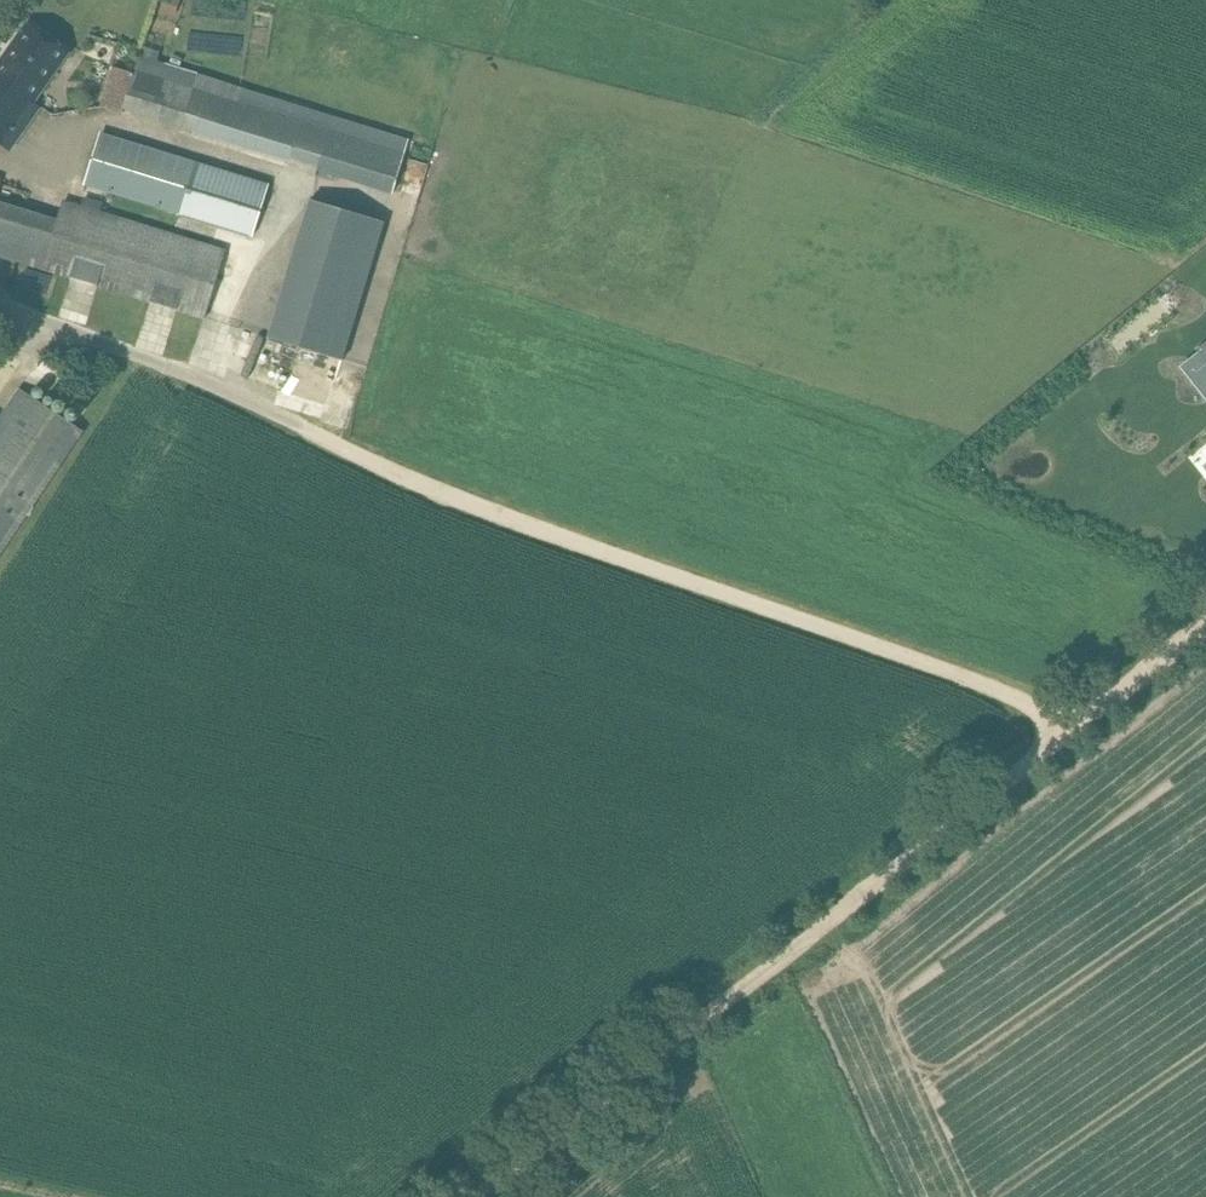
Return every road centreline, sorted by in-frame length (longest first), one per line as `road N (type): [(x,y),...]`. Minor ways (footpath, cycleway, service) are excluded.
road 1 (track): [(473,1196),(1205,632)]
road 2 (track): [(1073,732),(1019,697),(486,510),(295,426)]

